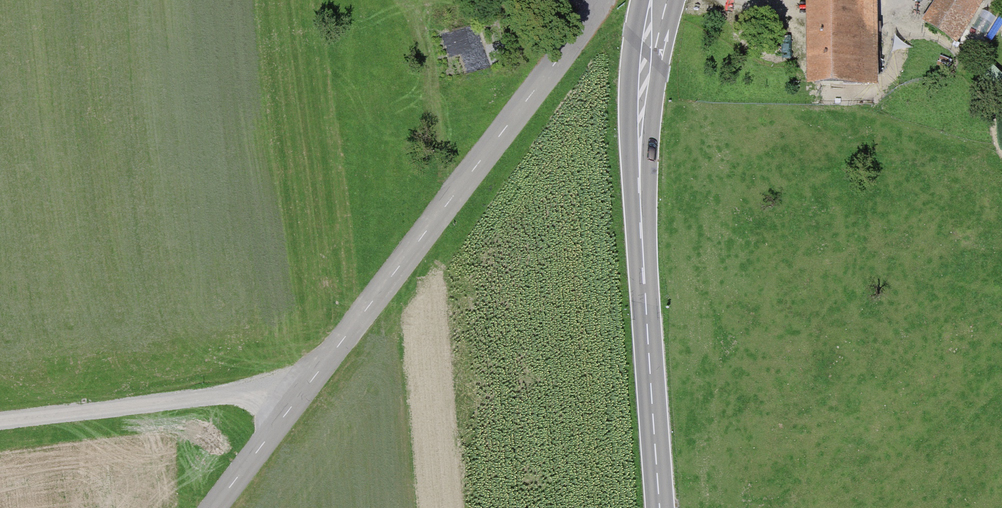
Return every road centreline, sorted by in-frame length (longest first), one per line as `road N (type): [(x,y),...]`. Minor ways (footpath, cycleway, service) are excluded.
road 1 (tertiary): [(601,0),(215,507)]
road 2 (primary): [(658,0),(641,106),(641,190),(661,507)]
road 3 (track): [(0,422),(308,387)]

